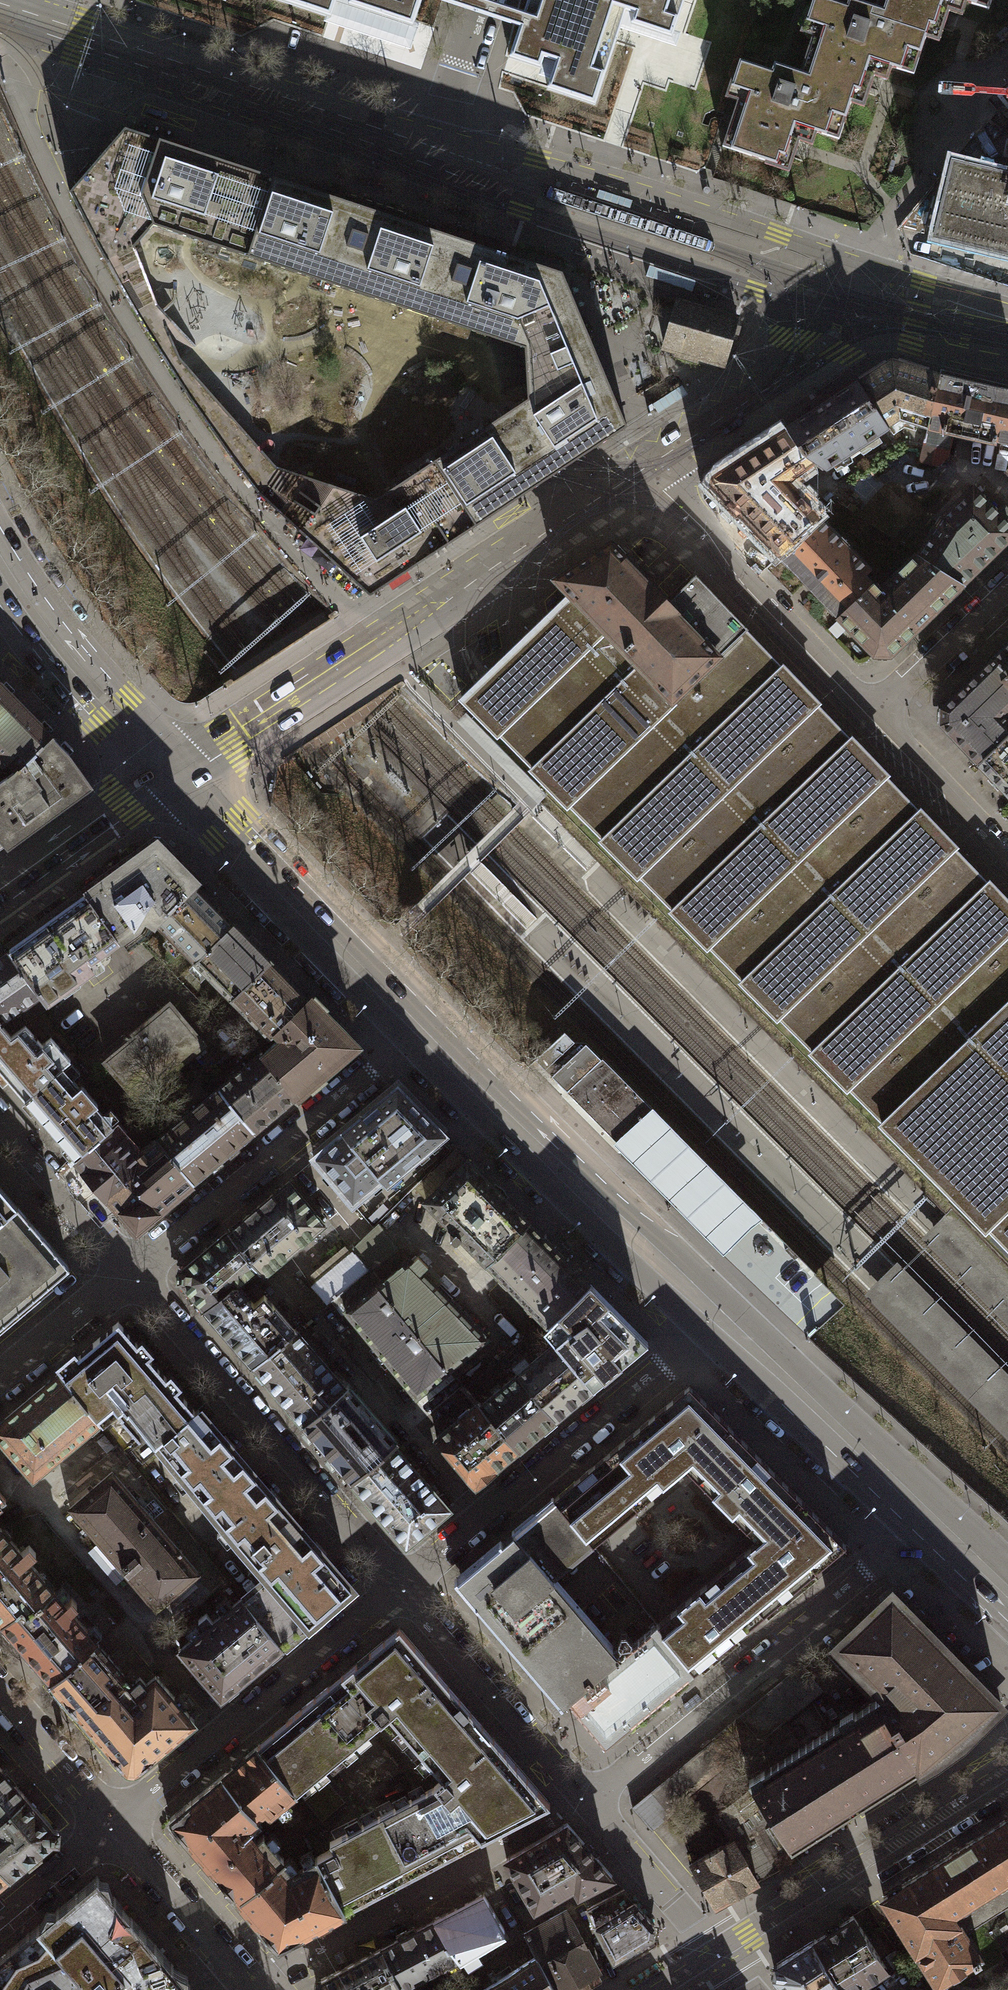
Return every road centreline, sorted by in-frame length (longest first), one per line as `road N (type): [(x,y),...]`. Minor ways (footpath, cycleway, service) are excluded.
road 1 (tertiary): [(640,467),(173,777)]
road 2 (tertiary): [(861,265),(537,160),(476,150),(423,157)]
road 3 (tertiary): [(423,157),(462,185),(522,210),(757,287),(846,301)]
road 4 (residential): [(584,1799),(929,1513)]
road 5 (tertiary): [(423,157),(13,22)]
road 6 (primary): [(720,1317),(417,1027)]
road 7 (residential): [(127,1270),(402,1585)]
road 8 (residential): [(402,1585),(720,1317)]
road 9 (residential): [(244,1981),(400,1906),(584,1799)]
road 10 (residential): [(417,1027),(127,1270)]
road 11 (residential): [(111,1826),(402,1585)]
road 12 (primary): [(417,1027),(173,777)]
road 13 (secondary): [(1007,1769),(716,1952)]
road 14 (residential): [(869,718),(640,467)]
road 15 (primary): [(929,1513),(720,1317)]
road 16 (residential): [(402,1585),(584,1799)]
road 17 (primary): [(173,777),(49,631),(0,557)]
road 18 (tertiary): [(846,301),(818,344),(776,382),(640,467)]
road 19 (tertiary): [(0,900),(173,777)]
road 20 (residential): [(244,1981),(111,1826)]
road 21 (residential): [(584,1799),(716,1952)]
road 22 (residential): [(1007,862),(869,718)]
road 23 (residential): [(127,1270),(0,1123)]
road 24 (residential): [(1007,585),(869,718)]
road 25 (residential): [(111,1826),(0,1696)]
road 26 (residential): [(479,0),(423,157)]
road 27 (residential): [(127,1270),(0,1377)]
road 28 (tertiary): [(846,301),(1007,341)]
road 29 (tertiary): [(1007,310),(861,265)]
road 30 (residential): [(0,1918),(111,1826)]

